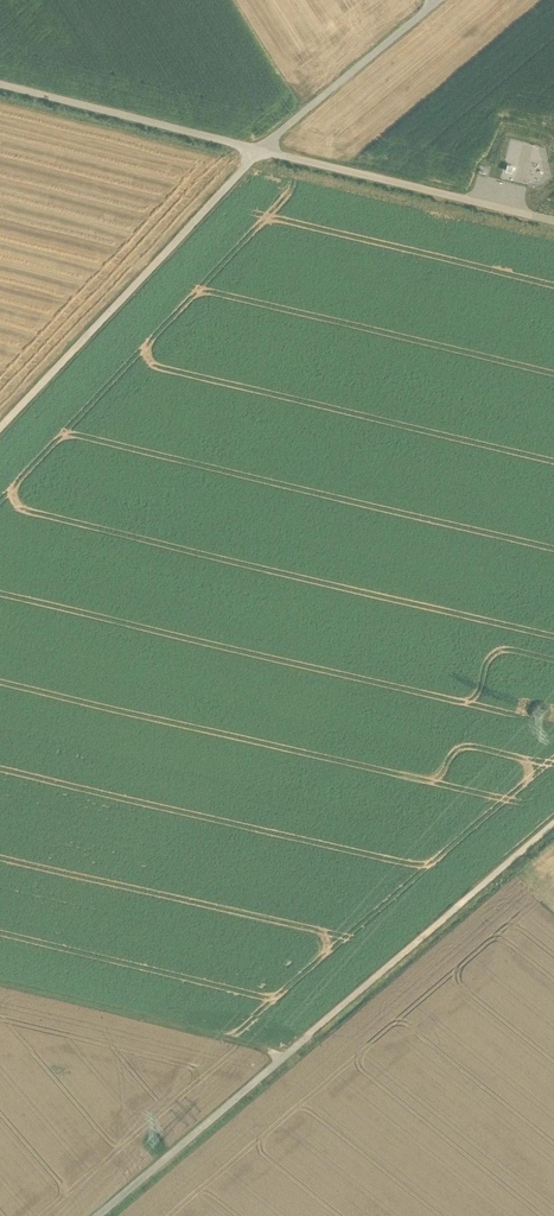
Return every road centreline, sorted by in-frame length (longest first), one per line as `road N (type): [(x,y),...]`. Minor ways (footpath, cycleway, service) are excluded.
road 1 (track): [(99,1215),(553,825)]
road 2 (track): [(0,431),(257,151)]
road 3 (track): [(553,223),(257,151)]
road 4 (track): [(0,983),(284,1056)]
road 5 (track): [(257,151),(0,86)]
road 6 (track): [(257,151),(435,4)]

